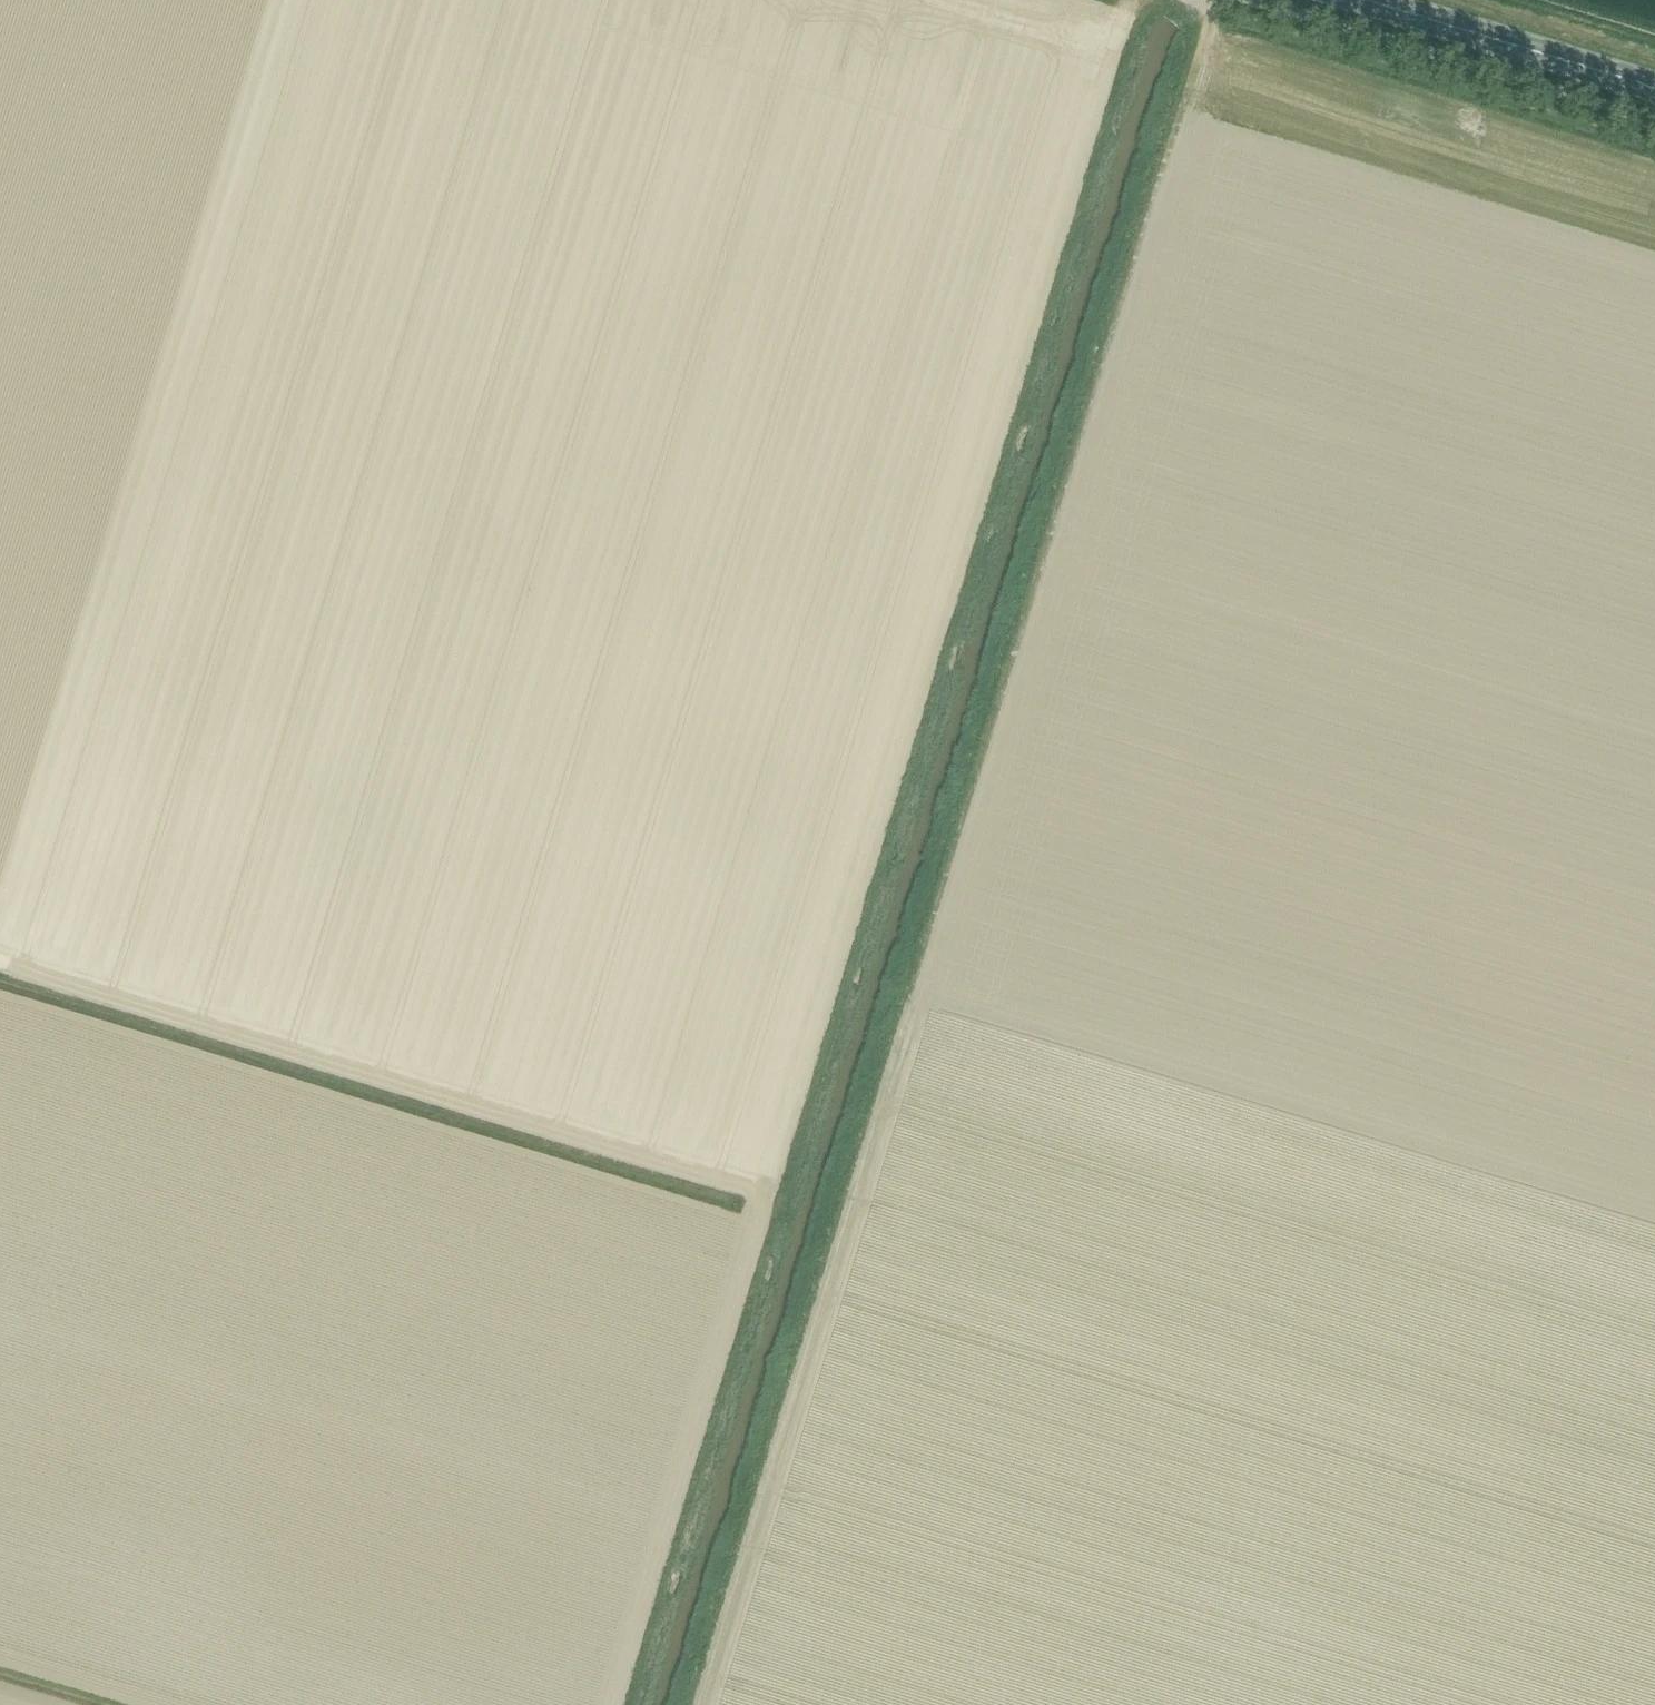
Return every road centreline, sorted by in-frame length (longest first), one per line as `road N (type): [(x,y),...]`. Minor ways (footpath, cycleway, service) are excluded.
road 1 (secondary): [(1654,88),(1364,0)]

